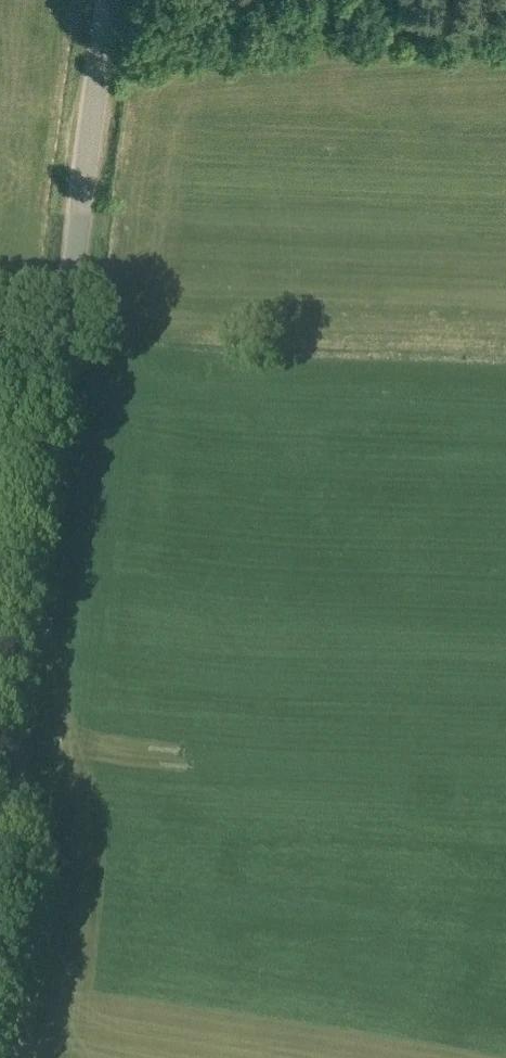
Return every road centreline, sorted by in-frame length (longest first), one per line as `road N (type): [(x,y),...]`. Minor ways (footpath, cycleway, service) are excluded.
road 1 (tertiary): [(0,765),(102,0)]

